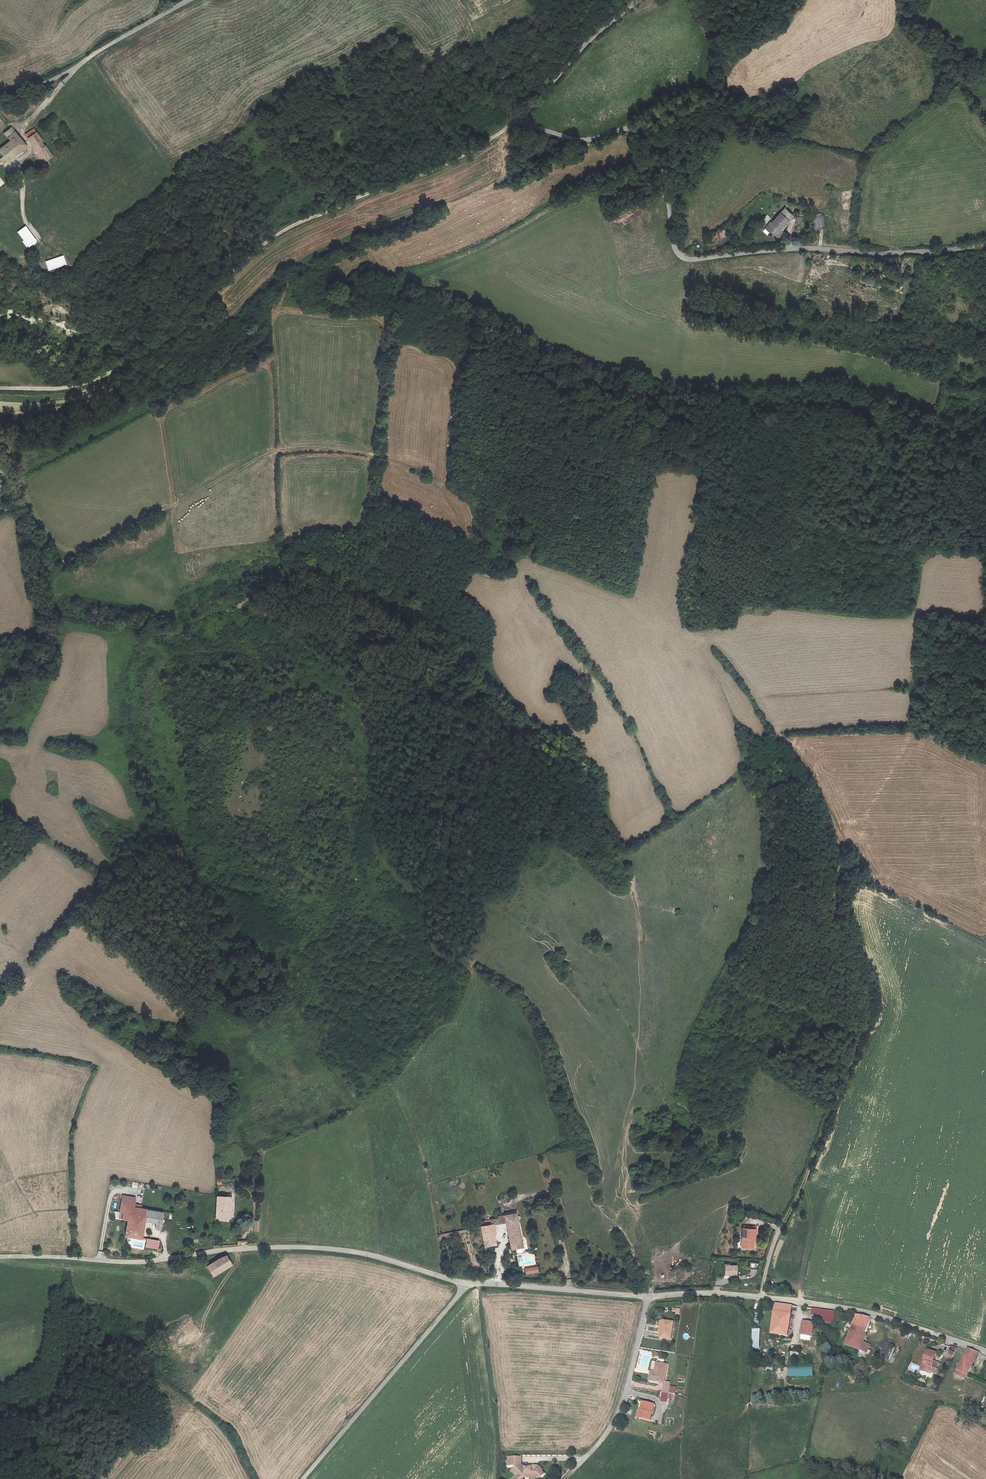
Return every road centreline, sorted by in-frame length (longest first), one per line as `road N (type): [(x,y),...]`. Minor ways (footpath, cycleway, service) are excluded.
road 1 (track): [(697,634),(545,568),(510,579),(483,576),(441,484),(350,450),(276,451),(65,563),(29,518),(0,439)]
road 2 (track): [(781,1227),(865,1024),(865,994),(834,900),(843,836),(803,760),(778,737),(729,659),(697,634)]
road 3 (track): [(519,122),(427,171),(290,227),(224,277),(180,327),(100,378),(59,389),(0,388)]
road 4 (unclassified): [(985,244),(931,254),(794,249),(684,258),(673,241),(662,155),(652,140),(636,129),(578,140),(519,122)]
road 5 (unclassified): [(465,1284),(320,1248),(130,1262),(0,1258)]
road 6 (track): [(985,622),(933,608),(906,620),(759,622),(697,634)]
road 7 (unclassified): [(465,1284),(303,1478)]
road 8 (unclassified): [(985,1351),(862,1311),(762,1297)]
road 9 (unclassified): [(191,0),(67,72),(0,99)]
road 10 (unclassified): [(648,1296),(625,1396),(576,1468)]
road 11 (unclassified): [(648,1296),(465,1284)]
road 12 (unclassified): [(639,0),(590,40),(519,122)]

